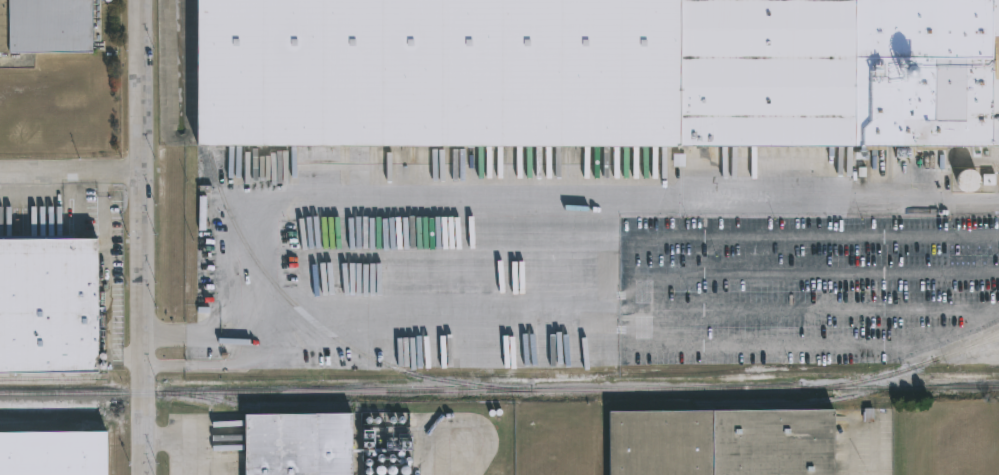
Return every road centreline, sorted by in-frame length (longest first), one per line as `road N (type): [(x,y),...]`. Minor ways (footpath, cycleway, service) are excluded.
road 1 (tertiary): [(141,0),(145,474)]

